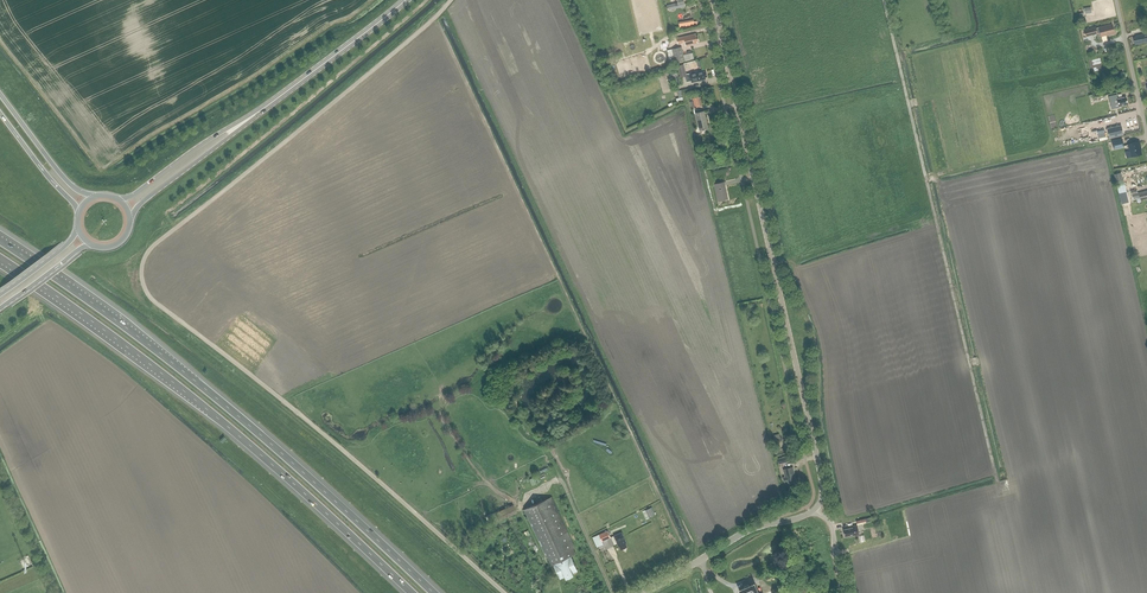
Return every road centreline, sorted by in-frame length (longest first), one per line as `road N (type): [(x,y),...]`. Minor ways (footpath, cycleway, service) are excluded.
road 1 (unclassified): [(504,592),(153,301),(142,275),(153,247),(451,0)]
road 2 (motorway): [(434,592),(194,380),(0,241)]
road 3 (motorway): [(0,258),(210,411),(412,592)]
road 4 (tertiary): [(817,508),(822,483),(713,0)]
road 5 (tertiary): [(644,592),(745,532),(817,508)]
road 6 (primary): [(256,114),(405,0)]
road 7 (primary): [(130,218),(256,114)]
road 8 (primary): [(256,114),(120,200)]
road 9 (unclassified): [(1146,138),(1115,0)]
road 10 (motorway): [(93,198),(65,179),(0,94)]
road 11 (motorway): [(0,113),(78,213)]

